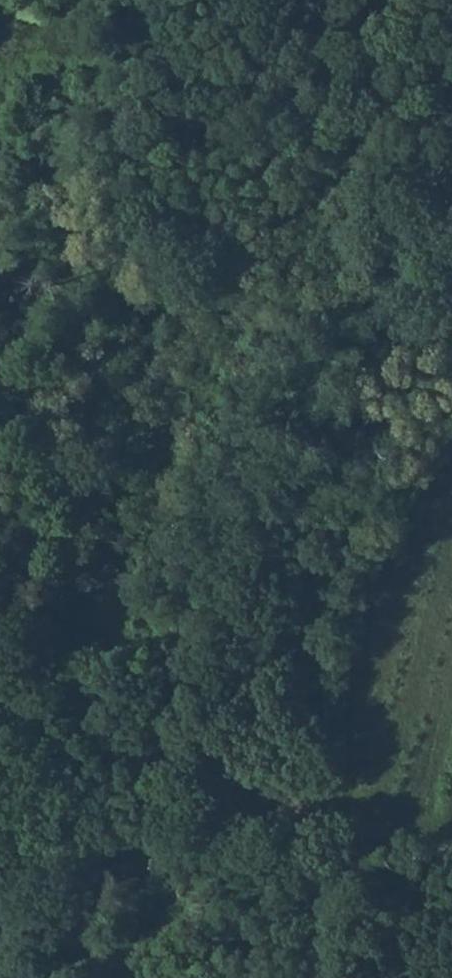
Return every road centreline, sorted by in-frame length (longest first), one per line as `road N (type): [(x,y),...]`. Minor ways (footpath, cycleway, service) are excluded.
road 1 (track): [(451,865),(295,796),(0,720)]

